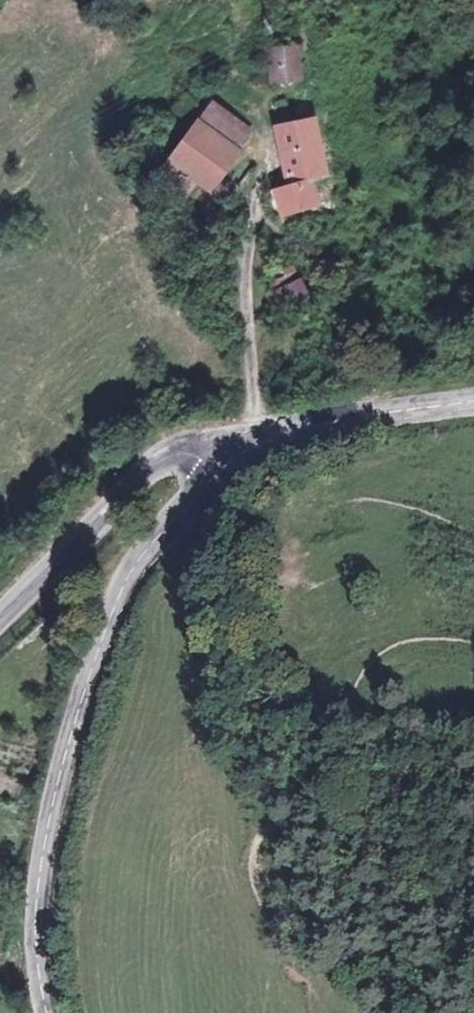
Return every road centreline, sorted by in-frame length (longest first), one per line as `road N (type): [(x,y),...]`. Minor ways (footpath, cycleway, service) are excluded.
road 1 (tertiary): [(45,1012),(38,943),(95,646),(144,555),(222,471)]
road 2 (track): [(283,91),(261,161),(249,240),(263,444)]
road 3 (tertiary): [(222,471),(185,451),(150,469),(0,620)]
road 4 (tertiary): [(473,399),(290,431),(222,471)]

